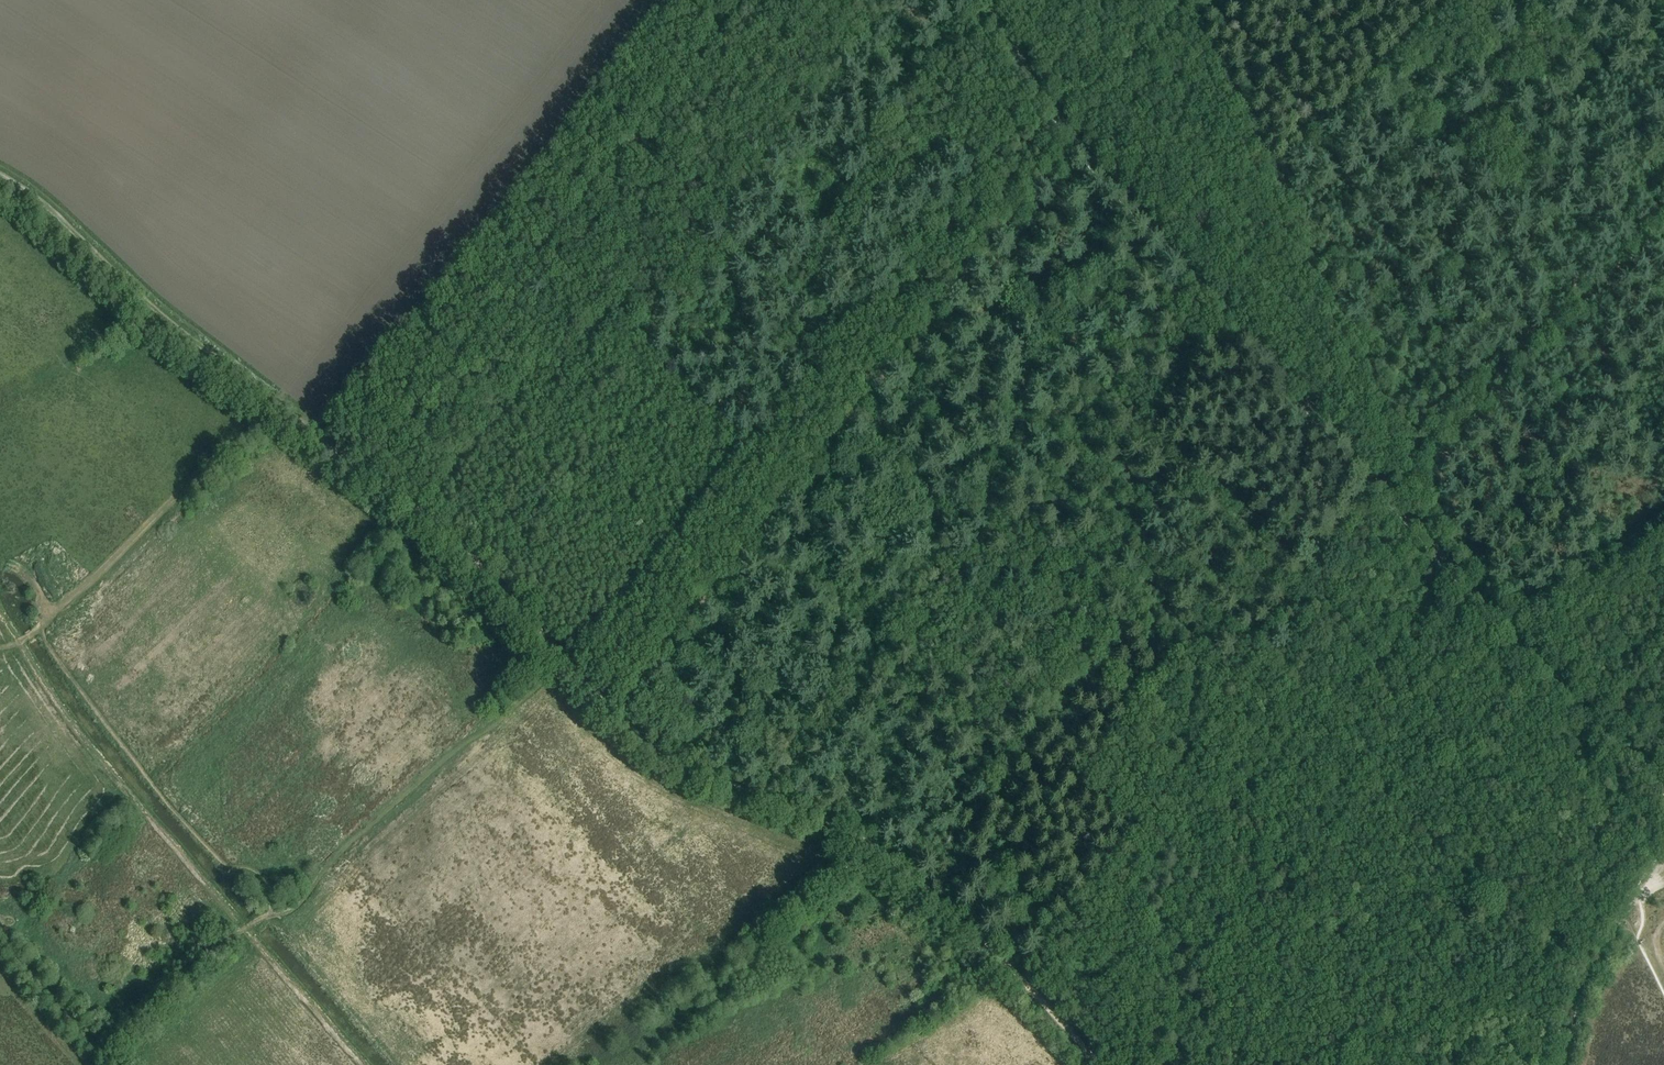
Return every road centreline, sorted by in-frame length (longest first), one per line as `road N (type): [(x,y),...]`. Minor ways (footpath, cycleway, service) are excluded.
road 1 (track): [(0,173),(38,197),(156,311),(450,532),(569,658)]
road 2 (track): [(1375,484),(1074,138),(982,0)]
road 3 (track): [(614,708),(670,758),(850,829),(896,861),(1103,1064)]
road 4 (track): [(1020,977),(1193,735),(1295,575),(1375,484)]
road 5 (track): [(1184,0),(846,415)]
road 6 (track): [(630,136),(363,467)]
road 7 (track): [(1663,785),(1609,740),(1375,484)]
road 8 (track): [(846,415),(614,708)]
road 9 (track): [(1413,451),(1663,229)]
road 10 (track): [(1563,1064),(1584,986),(1638,898)]
road 11 (track): [(364,1064),(245,929)]
road 12 (track): [(740,0),(630,136)]

